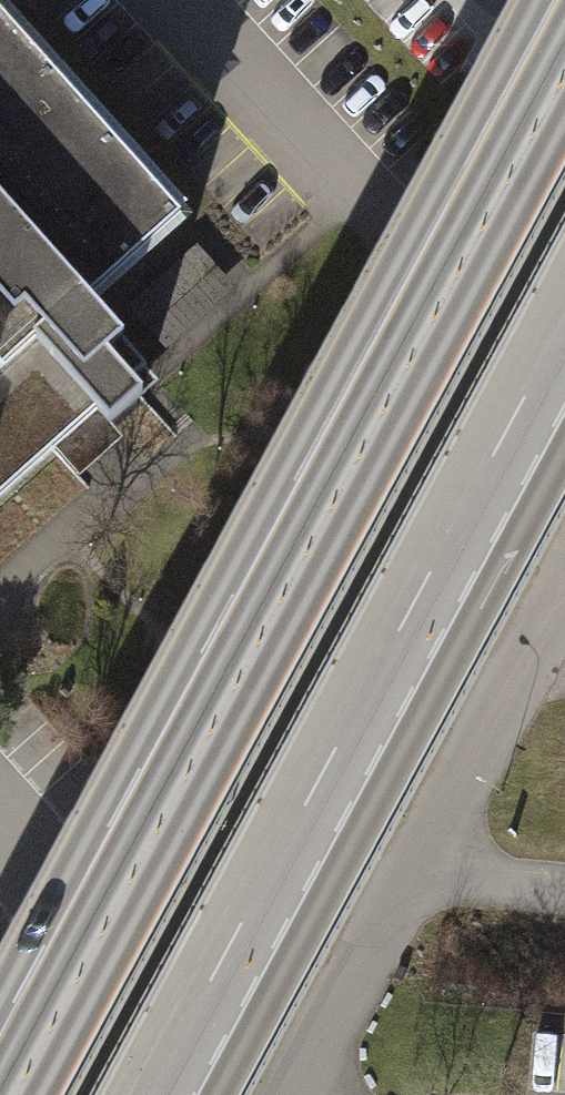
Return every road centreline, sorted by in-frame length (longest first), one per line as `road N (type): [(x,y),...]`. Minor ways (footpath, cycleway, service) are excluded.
road 1 (motorway): [(564,67),(11,1094)]
road 2 (motorway): [(157,1094),(564,336)]

